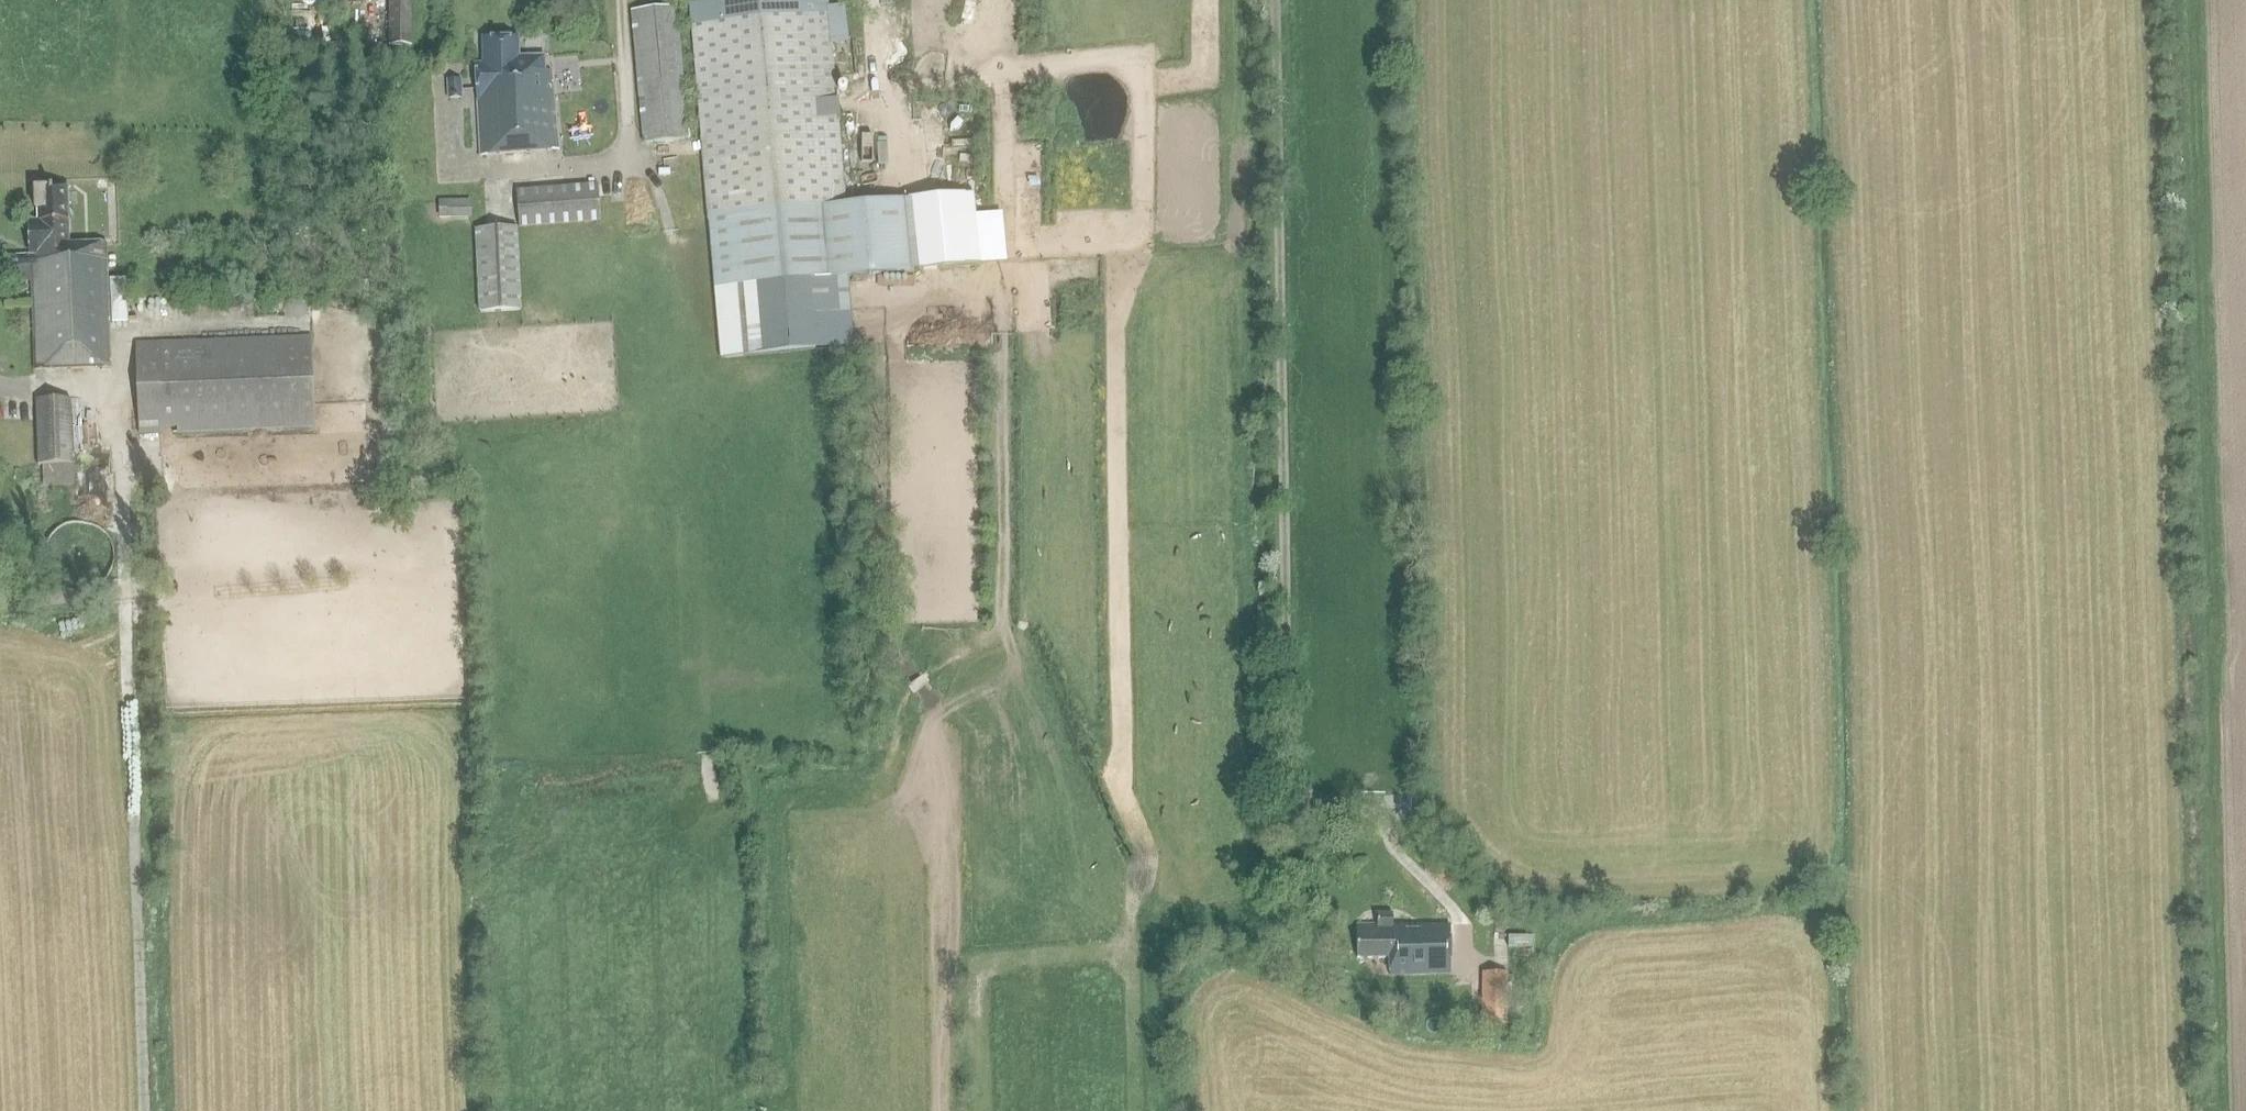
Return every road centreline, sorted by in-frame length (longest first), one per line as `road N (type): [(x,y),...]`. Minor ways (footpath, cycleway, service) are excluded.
road 1 (track): [(127,527),(145,1110)]

